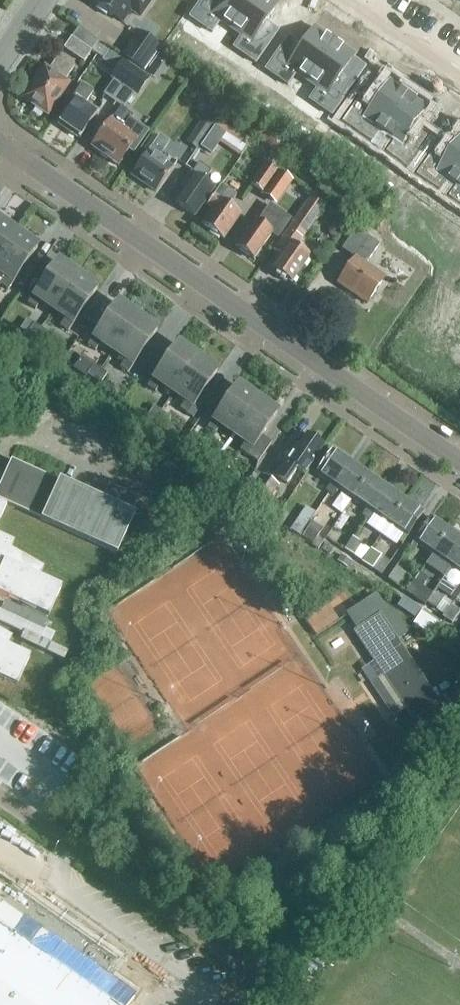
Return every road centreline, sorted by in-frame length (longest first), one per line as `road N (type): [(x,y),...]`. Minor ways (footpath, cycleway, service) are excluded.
road 1 (secondary): [(459,464),(0,147)]
road 2 (residential): [(236,1004),(256,973),(0,797)]
road 3 (residential): [(344,0),(459,80)]

